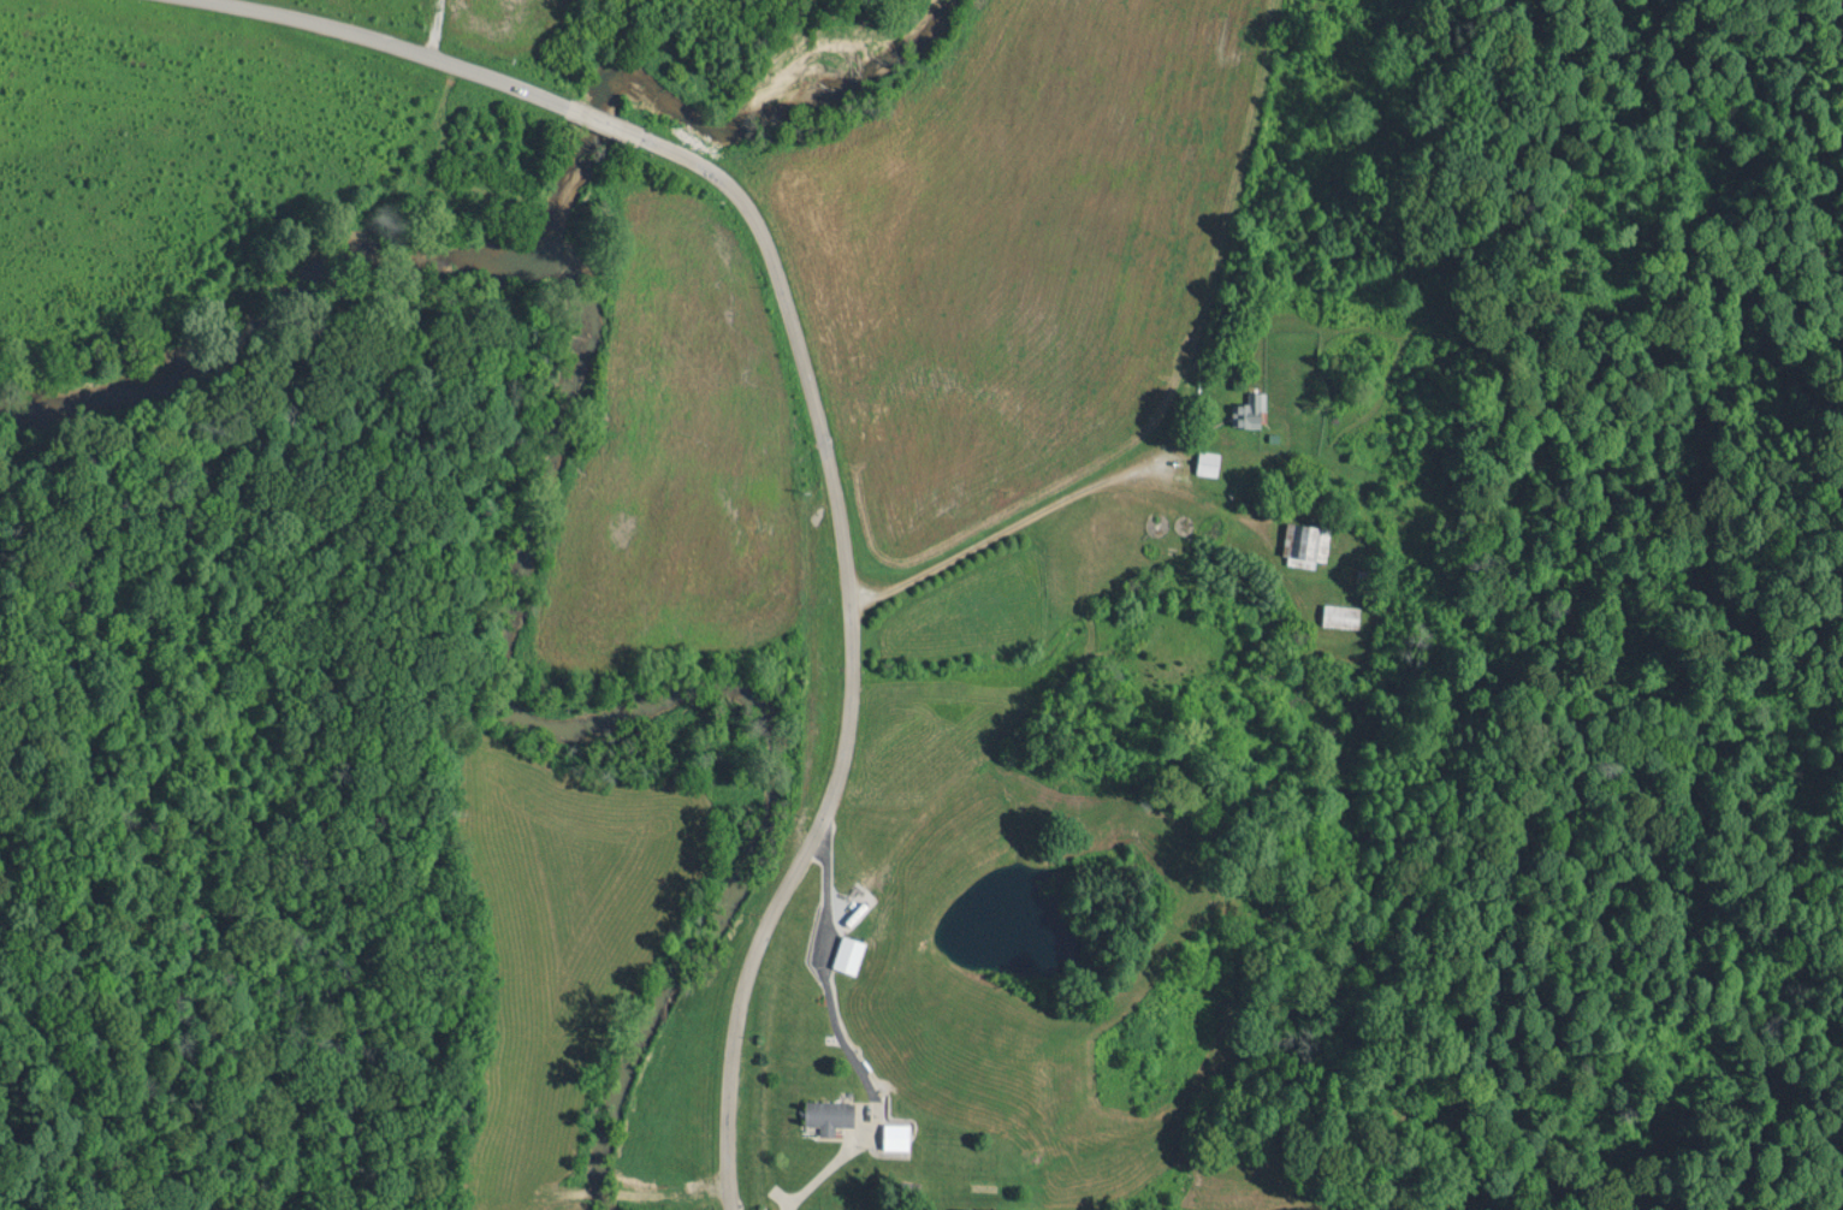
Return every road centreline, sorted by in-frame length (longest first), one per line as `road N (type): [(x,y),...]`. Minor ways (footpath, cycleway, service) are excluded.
road 1 (tertiary): [(730,1209),(723,1187),(727,1078),(745,965),(832,793),(847,730),(847,594),(829,458),(759,224),(710,165),(640,136)]
road 2 (track): [(1155,457),(1154,434),(1198,330),(1271,0)]
road 3 (tertiary): [(563,105),(331,25),(214,0)]

